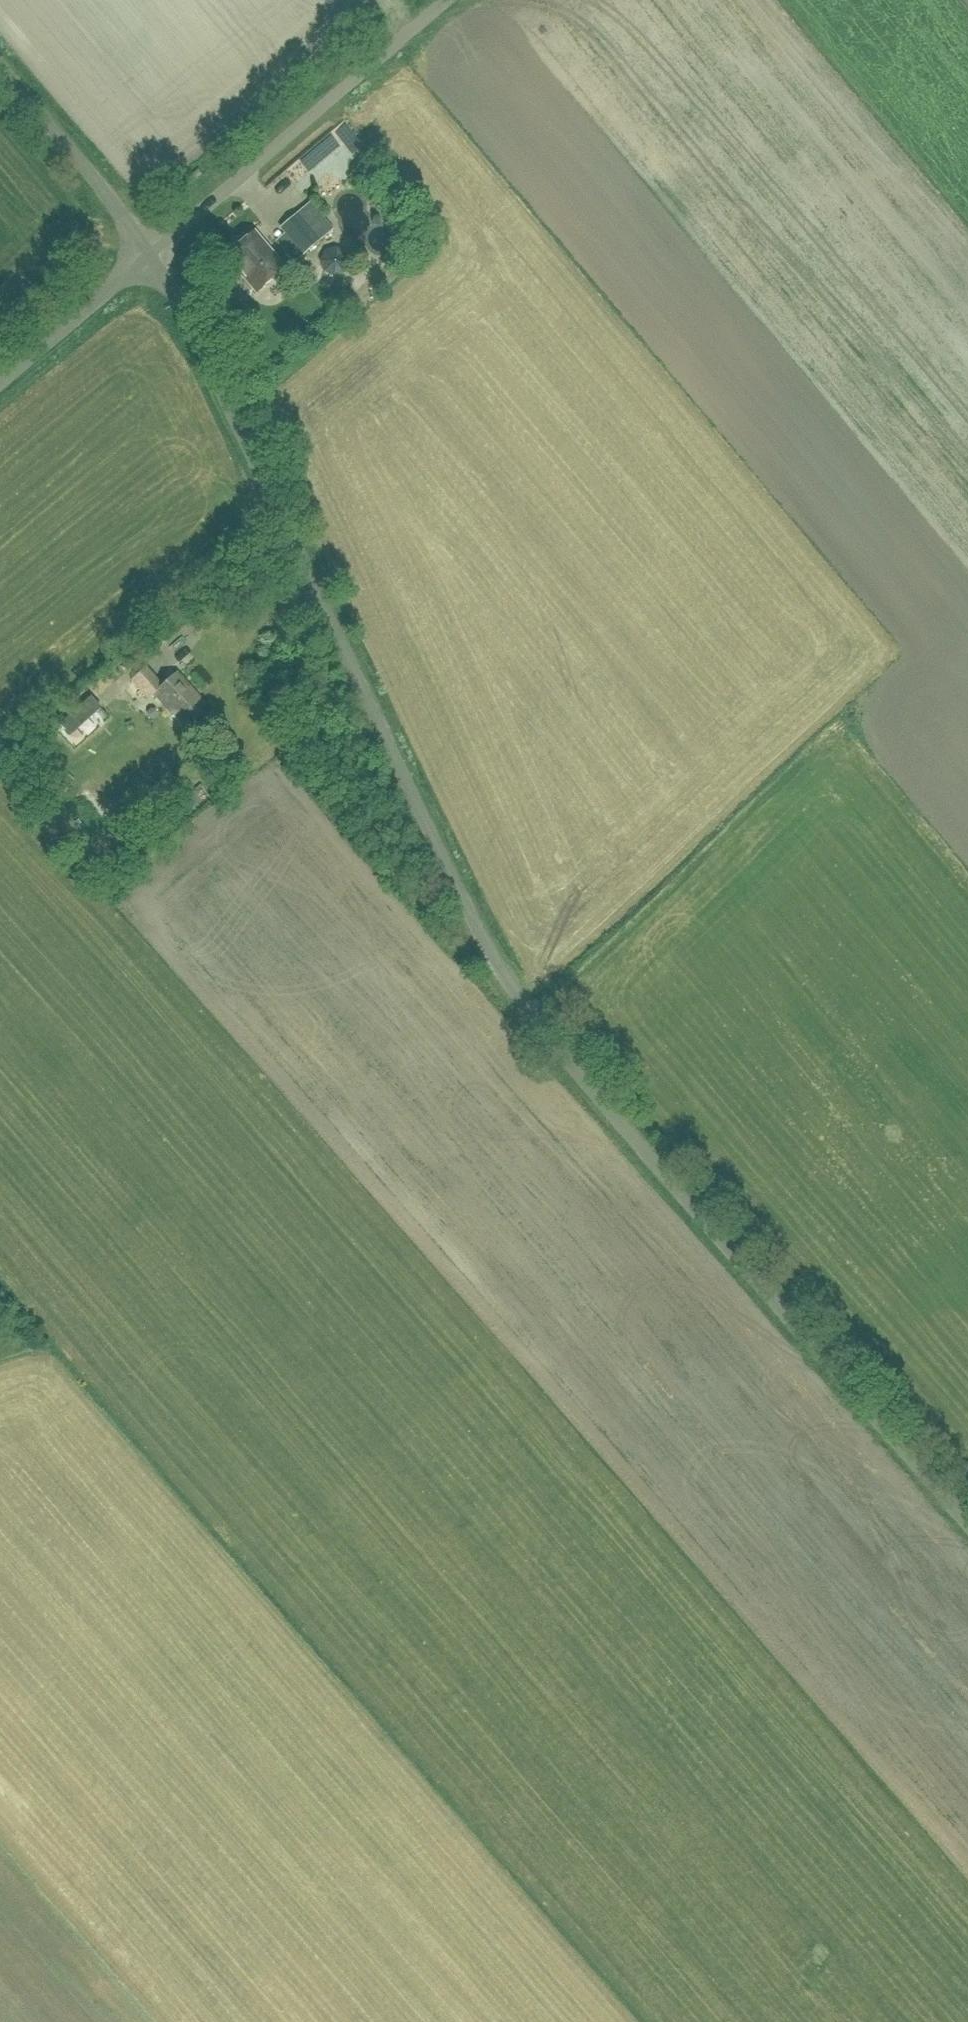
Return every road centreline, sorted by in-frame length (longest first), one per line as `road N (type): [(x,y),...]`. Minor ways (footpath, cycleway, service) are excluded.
road 1 (unclassified): [(967,1528),(527,1013),(155,254)]
road 2 (unclassified): [(155,254),(452,0)]
road 3 (unclassified): [(155,254),(0,73)]
road 4 (unclassified): [(0,390),(155,254)]

